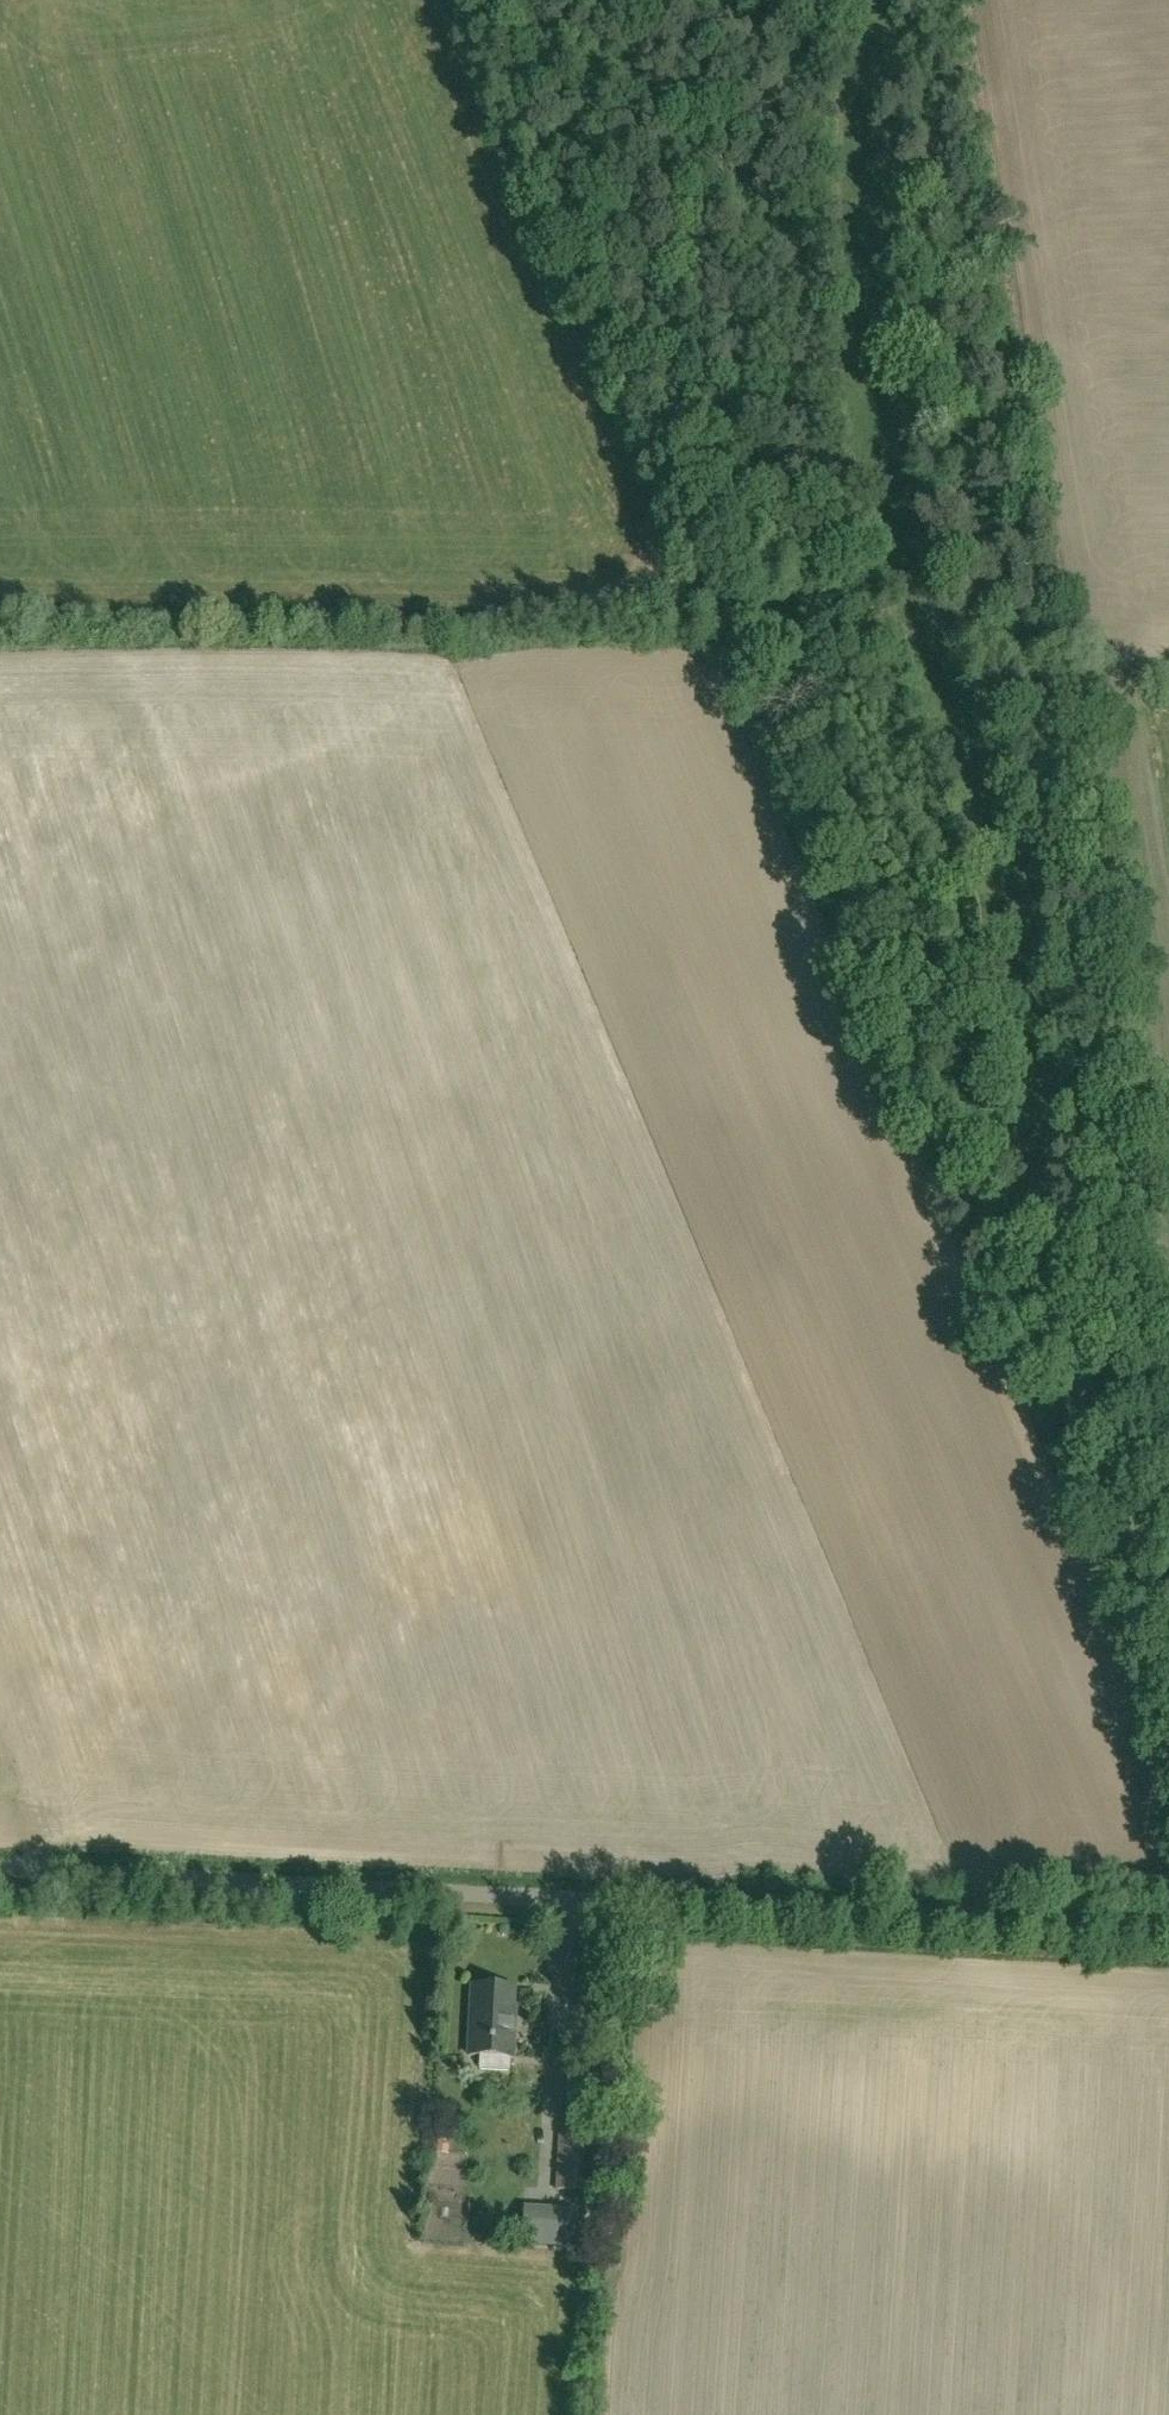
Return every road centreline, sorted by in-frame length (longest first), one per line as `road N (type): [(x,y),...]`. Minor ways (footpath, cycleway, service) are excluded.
road 1 (unclassified): [(1168,1933),(0,1869)]

